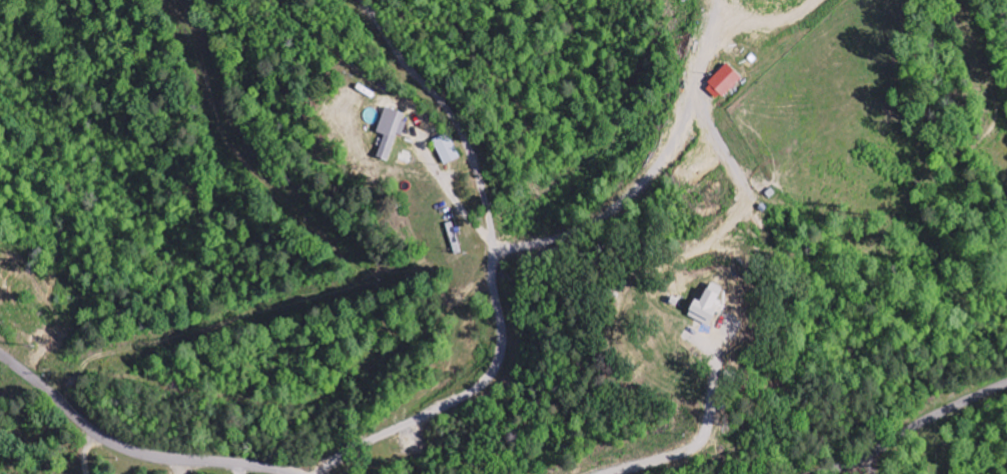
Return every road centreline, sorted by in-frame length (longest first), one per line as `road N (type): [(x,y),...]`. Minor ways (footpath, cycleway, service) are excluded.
road 1 (residential): [(352,473),(527,384),(498,247),(692,179),(726,0)]
road 2 (residential): [(0,354),(117,445),(286,473)]
road 3 (residential): [(826,473),(1006,383)]

